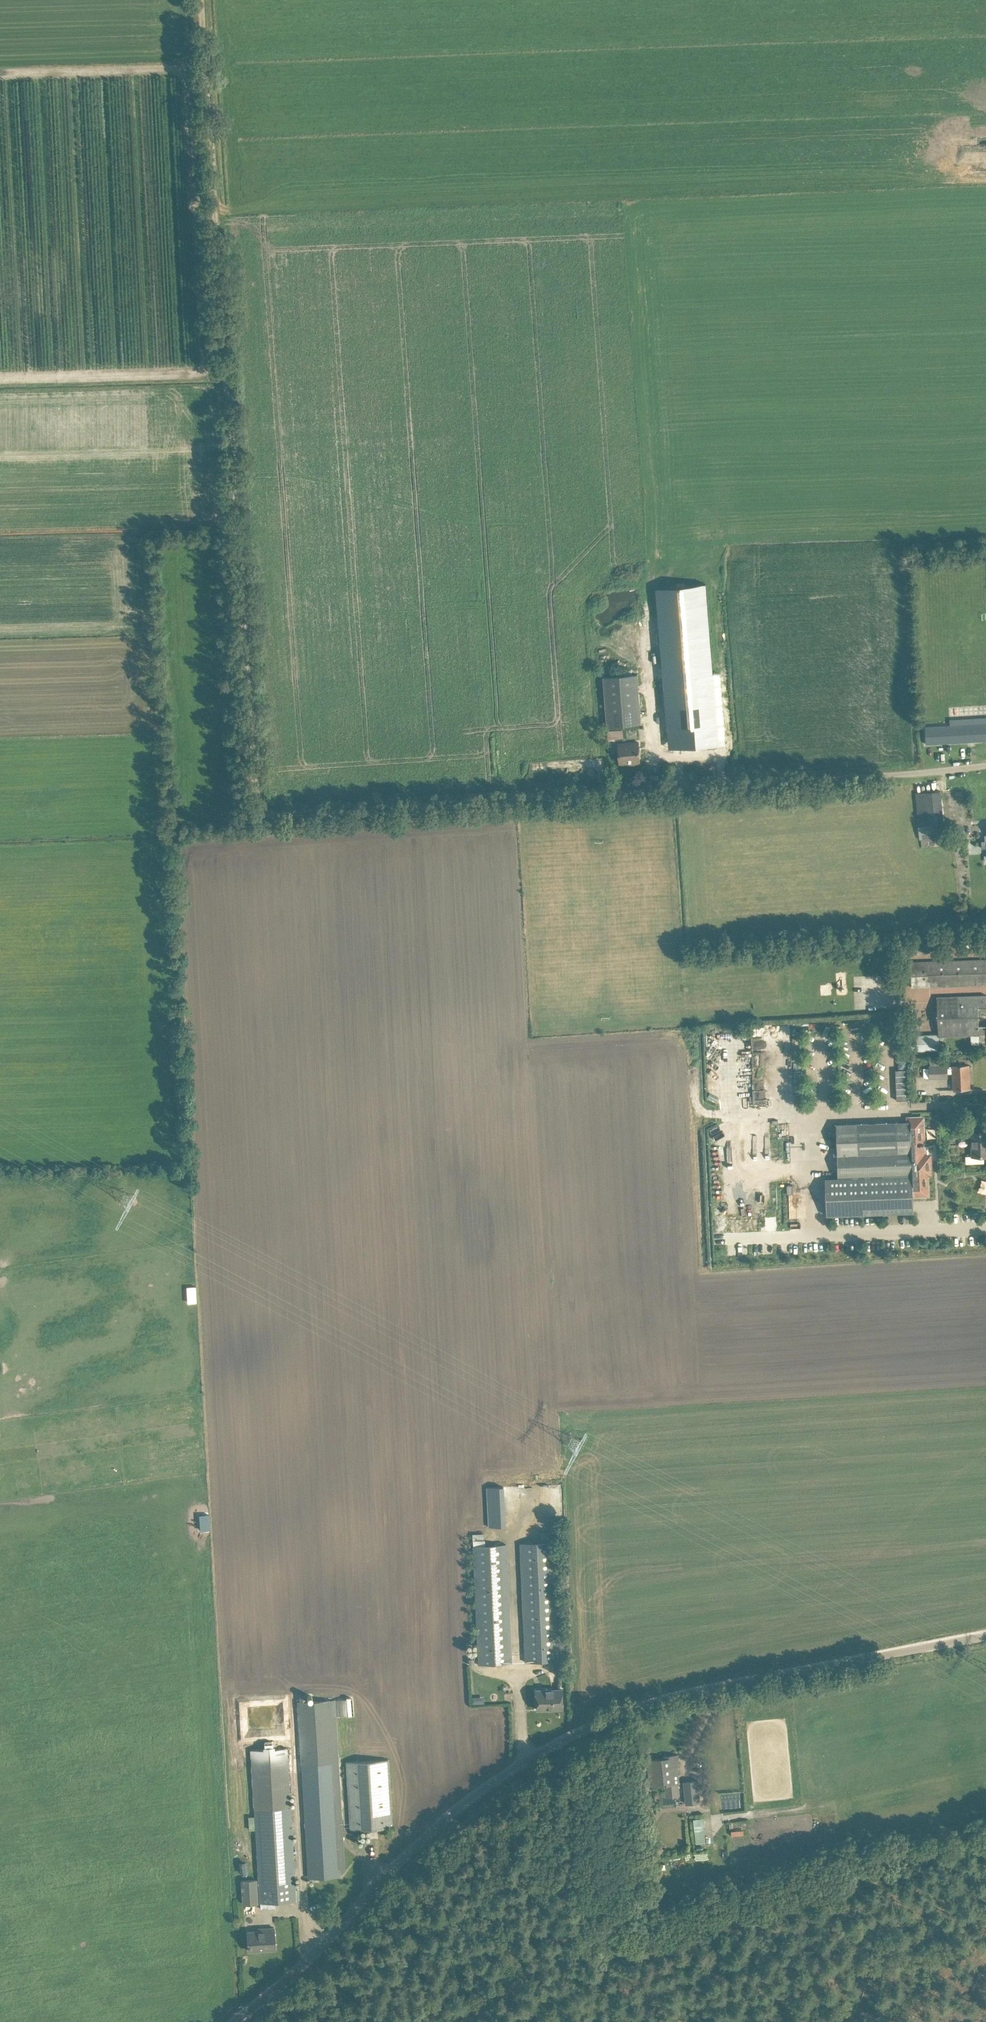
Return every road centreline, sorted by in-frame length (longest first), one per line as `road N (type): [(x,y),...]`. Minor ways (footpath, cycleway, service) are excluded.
road 1 (track): [(203,0),(258,804),(272,814),(679,788)]
road 2 (unclassified): [(236,2021),(406,1855),(546,1747),(630,1708),(985,1637)]
road 3 (unclassified): [(679,788),(985,766)]

